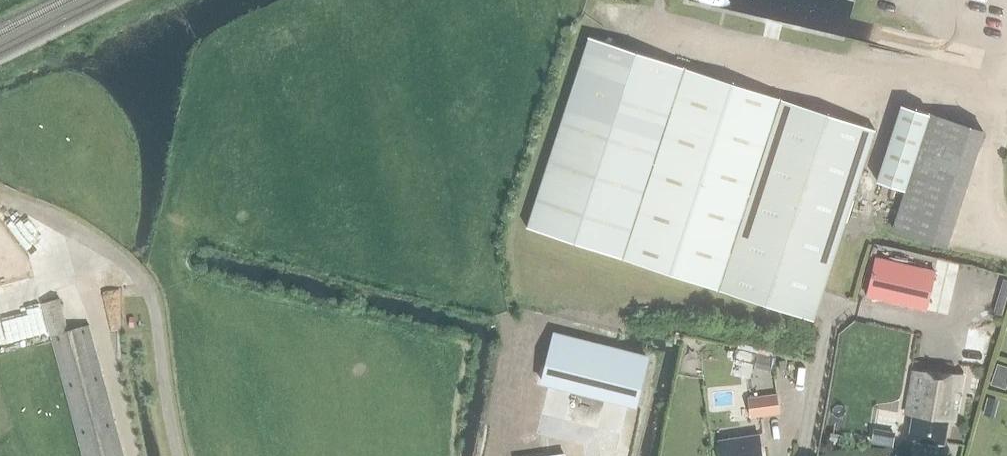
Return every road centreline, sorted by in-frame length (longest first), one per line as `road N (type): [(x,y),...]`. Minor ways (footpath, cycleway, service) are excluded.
road 1 (track): [(180,455),(156,301),(145,282),(101,242),(0,195)]

